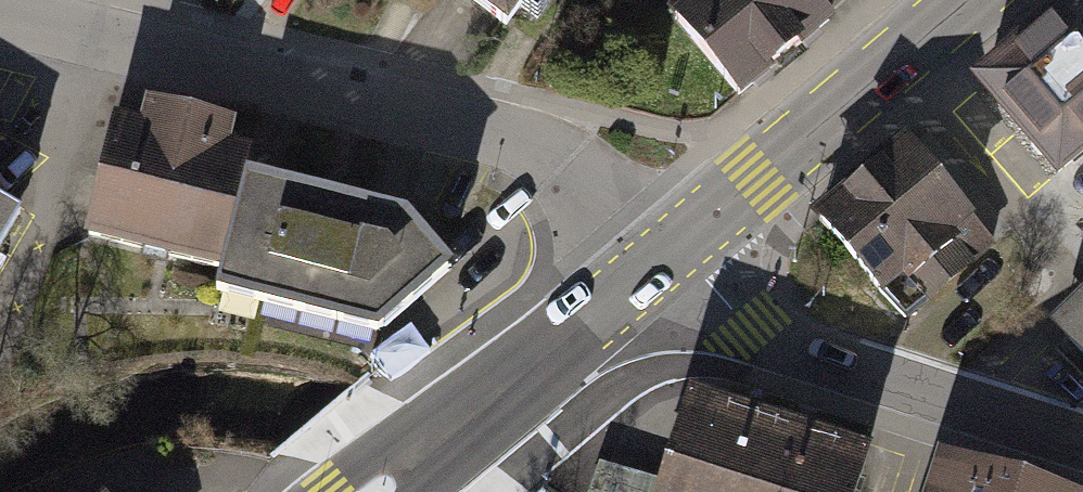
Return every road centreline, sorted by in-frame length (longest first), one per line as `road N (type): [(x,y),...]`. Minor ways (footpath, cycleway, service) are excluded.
road 1 (residential): [(669,252),(593,184),(535,151),(0,11)]
road 2 (residential): [(1082,441),(791,346),(736,315),(669,252)]
road 3 (secondary): [(669,252),(981,0)]
road 4 (secondary): [(377,491),(669,252)]

